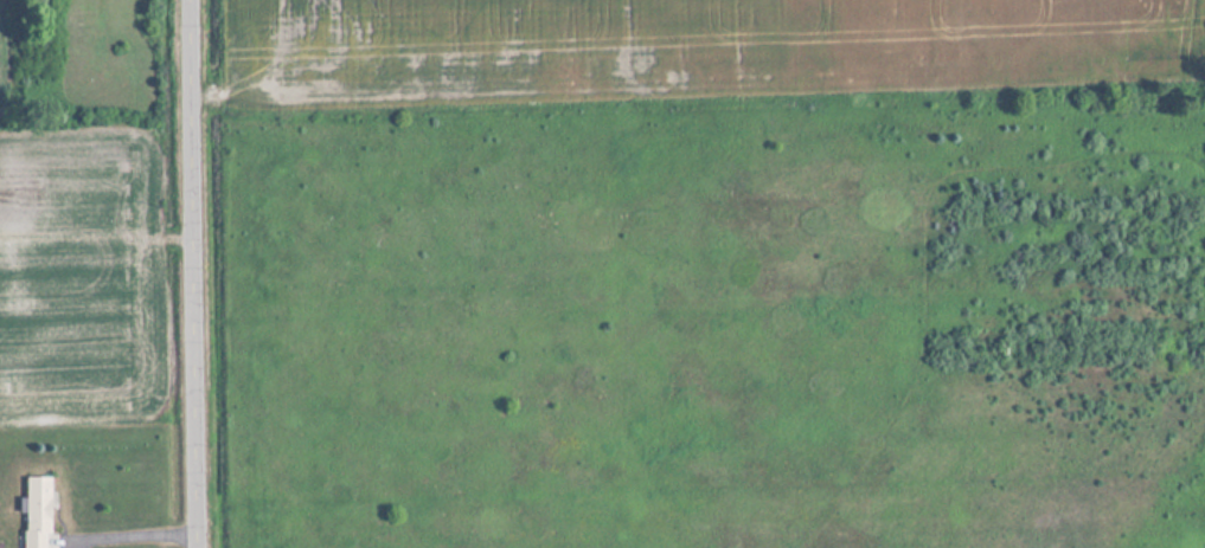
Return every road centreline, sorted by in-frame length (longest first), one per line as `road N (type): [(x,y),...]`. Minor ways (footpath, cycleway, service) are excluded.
road 1 (residential): [(198,547),(190,0)]

